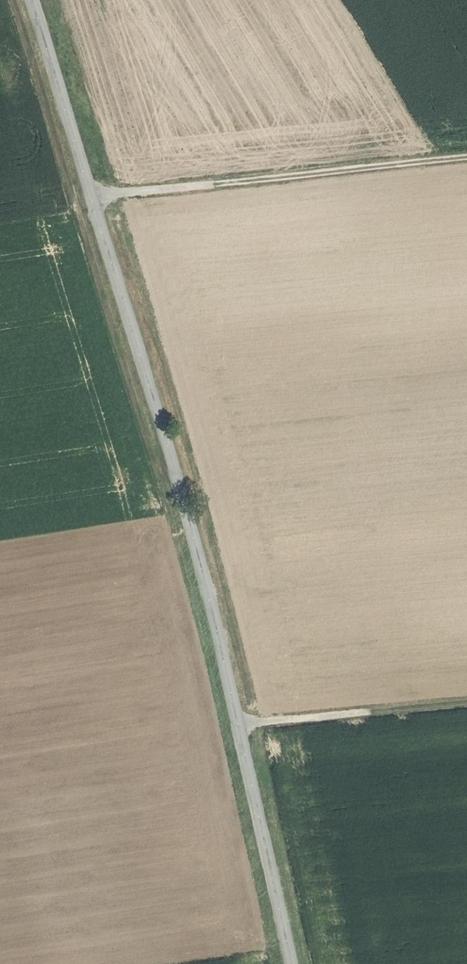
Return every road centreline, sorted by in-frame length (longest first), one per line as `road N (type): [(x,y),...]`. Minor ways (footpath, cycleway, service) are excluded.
road 1 (tertiary): [(291,963),(178,481),(31,0)]
road 2 (track): [(14,0),(148,445),(163,474),(178,481)]
road 3 (track): [(466,161),(91,200)]
road 4 (track): [(238,728),(466,706)]

